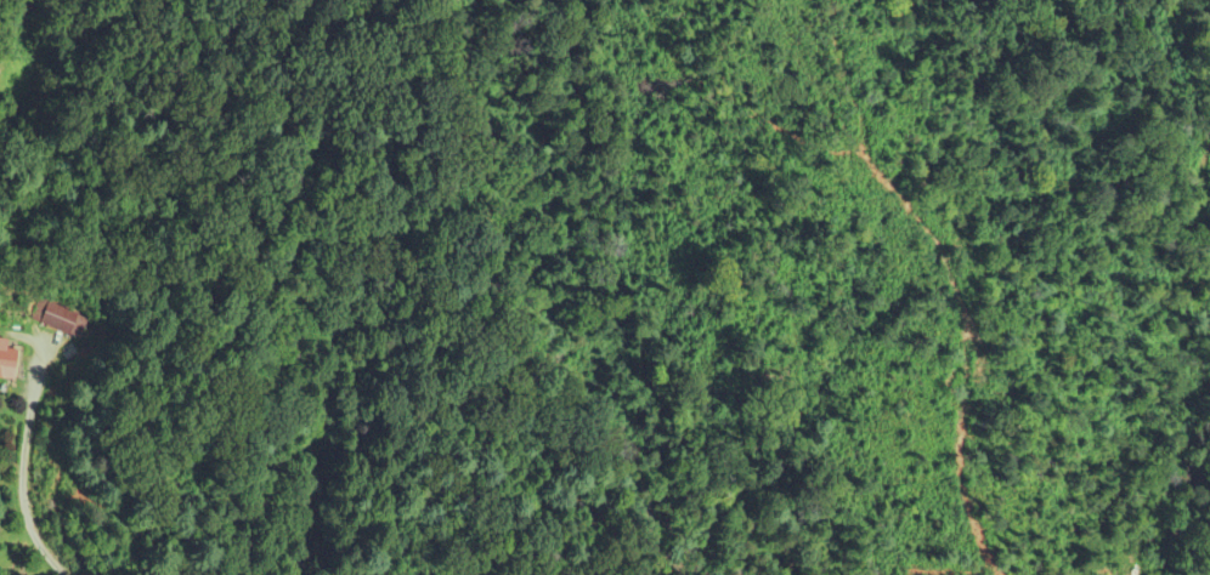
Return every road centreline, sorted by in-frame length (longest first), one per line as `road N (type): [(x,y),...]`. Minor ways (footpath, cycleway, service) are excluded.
road 1 (track): [(1127,574),(1209,410)]

